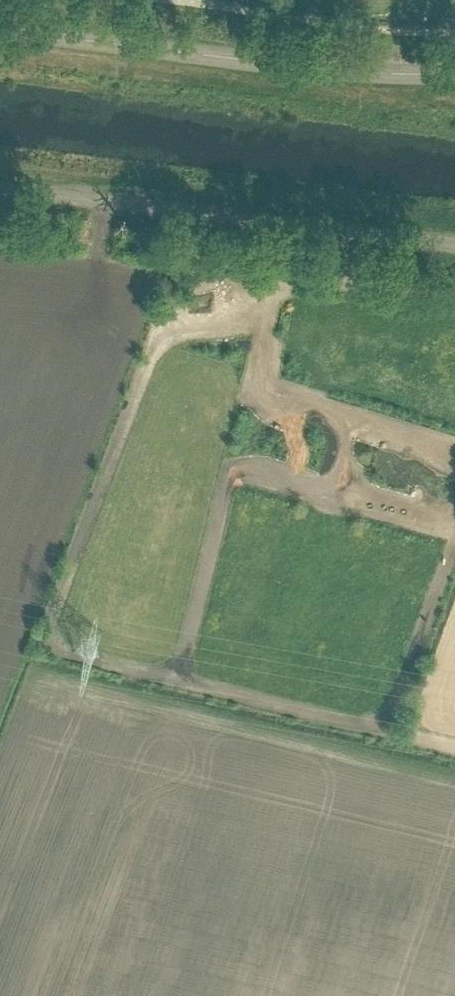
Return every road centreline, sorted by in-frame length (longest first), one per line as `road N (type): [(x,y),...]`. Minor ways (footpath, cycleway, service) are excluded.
road 1 (unclassified): [(0,186),(454,243)]
road 2 (tertiary): [(0,28),(454,77)]

